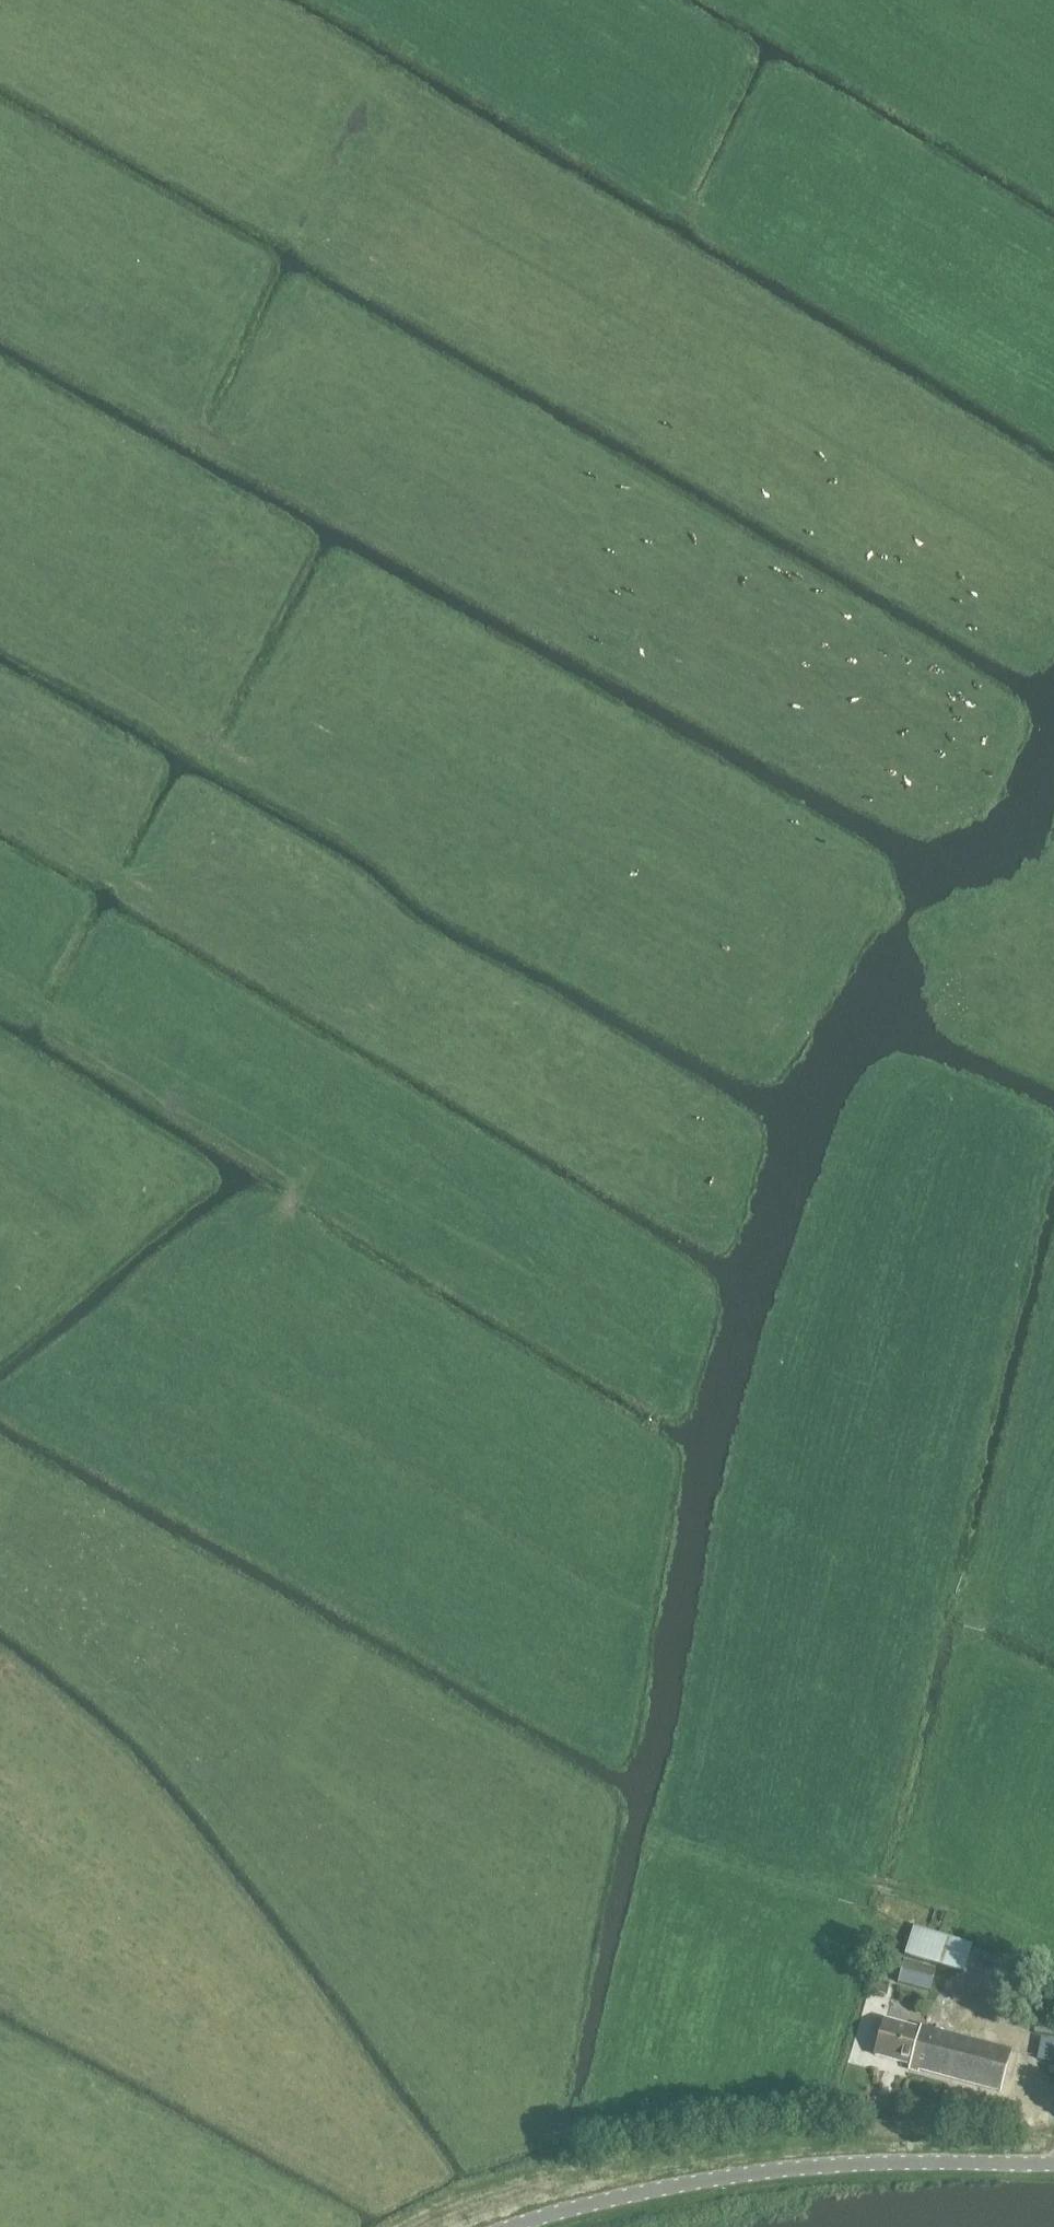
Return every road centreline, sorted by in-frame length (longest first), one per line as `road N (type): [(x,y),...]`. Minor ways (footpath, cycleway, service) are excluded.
road 1 (unclassified): [(519,2226),(593,2204),(750,2176),(876,2167),(1053,2171)]

